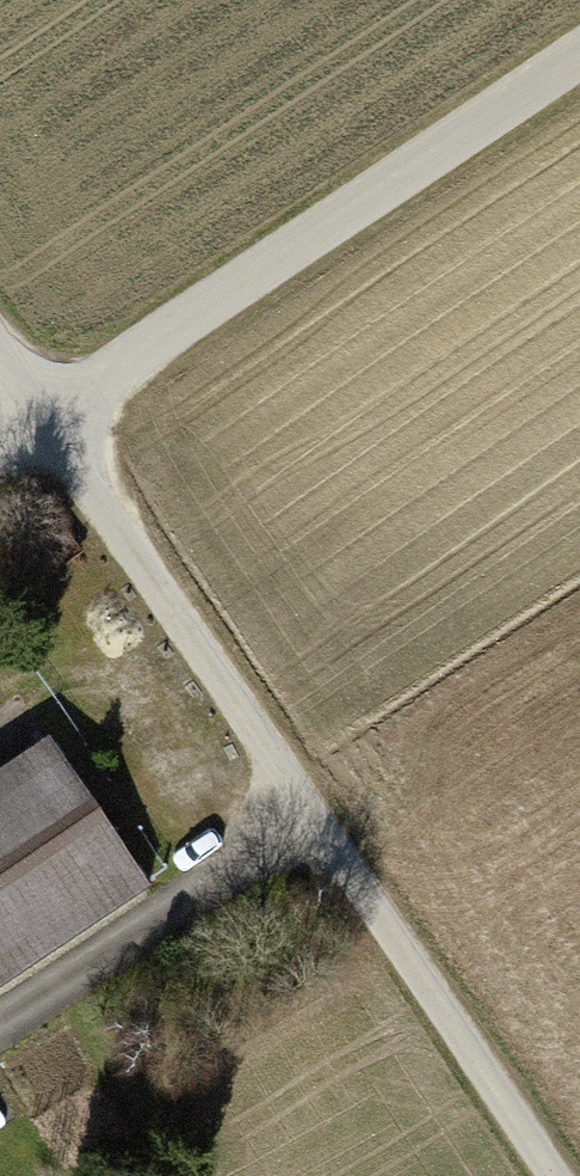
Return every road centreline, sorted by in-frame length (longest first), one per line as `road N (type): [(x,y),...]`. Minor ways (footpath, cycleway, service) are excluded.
road 1 (track): [(0,344),(552,1175)]
road 2 (track): [(579,54),(0,443)]
road 3 (track): [(306,809),(16,1018)]

